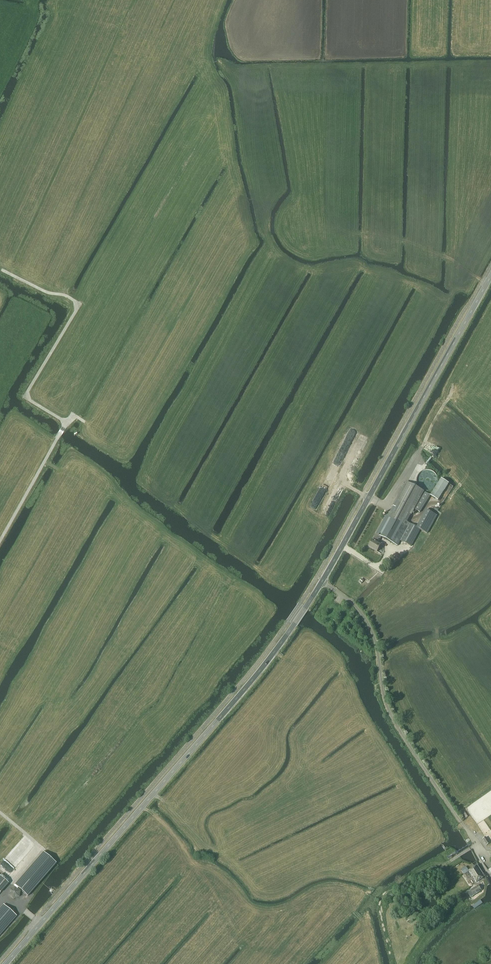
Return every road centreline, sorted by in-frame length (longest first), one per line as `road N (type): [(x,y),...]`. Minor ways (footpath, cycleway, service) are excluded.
road 1 (tertiary): [(5,963),(242,693),(323,582)]
road 2 (tertiary): [(323,582),(490,276)]
road 3 (unclassified): [(461,822),(388,715),(367,621),(323,582)]
road 4 (track): [(66,423),(27,394),(76,302),(2,270)]
road 5 (track): [(0,538),(64,427),(72,415),(84,422)]

